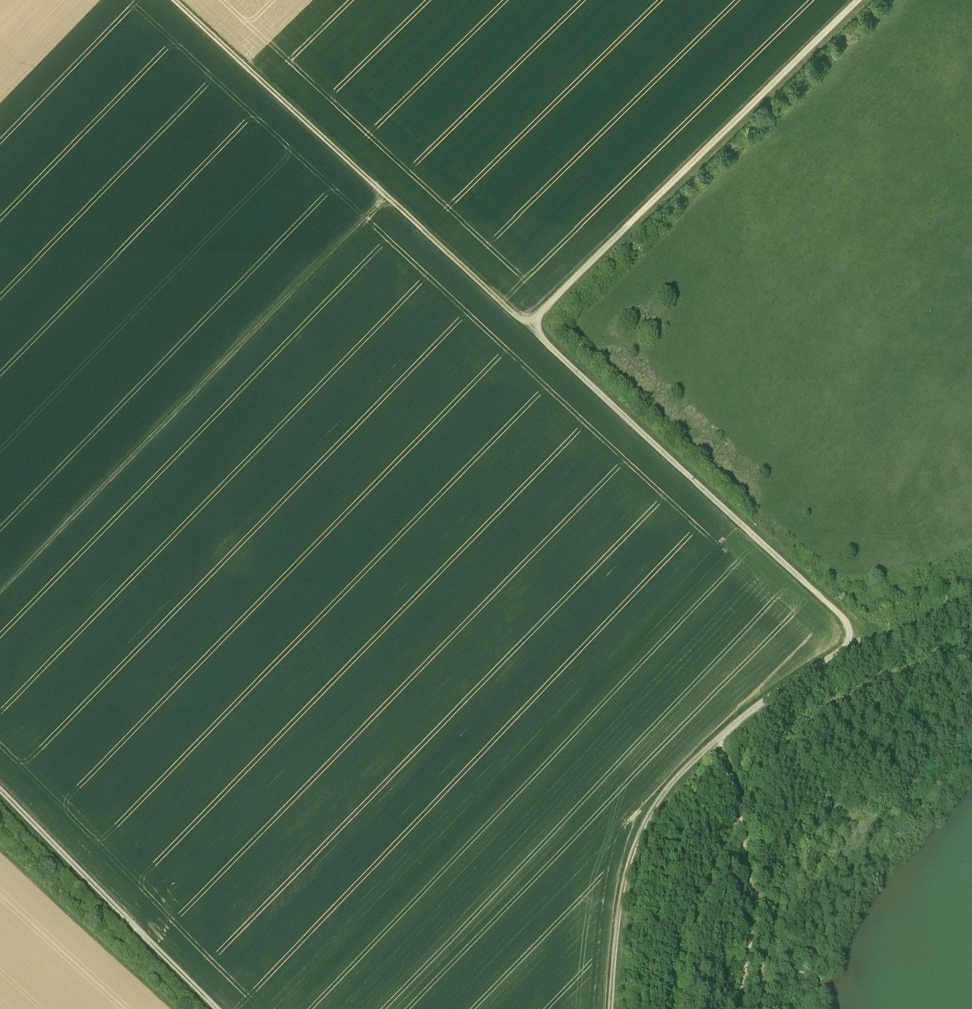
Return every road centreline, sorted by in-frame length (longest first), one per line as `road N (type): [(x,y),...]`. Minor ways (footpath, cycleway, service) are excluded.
road 1 (track): [(714,747),(838,654),(849,631),(528,325),(862,0)]
road 2 (track): [(171,0),(528,325)]
road 3 (track): [(215,1008),(0,792)]
road 4 (track): [(612,1008),(634,849),(653,813),(714,747)]

